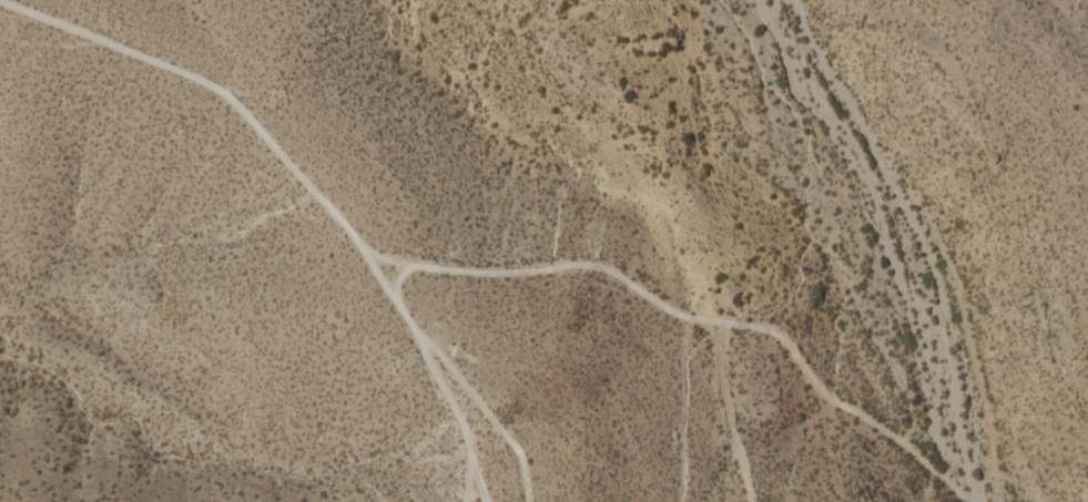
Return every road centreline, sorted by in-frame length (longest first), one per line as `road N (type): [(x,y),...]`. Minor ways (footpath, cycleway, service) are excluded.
road 1 (track): [(0,2),(212,86),(340,218),(462,427),(469,461),(462,501)]
road 2 (track): [(364,254),(486,275),(581,264),(623,279),(671,314),(774,331),(828,399),(904,444),(950,485)]
road 3 (track): [(978,501),(932,328),(879,225),(868,171),(779,35),(767,0)]
road 4 (track): [(411,265),(396,287),(404,317),(518,451),(528,501)]
road 5 (track): [(751,501),(719,359),(724,324)]

